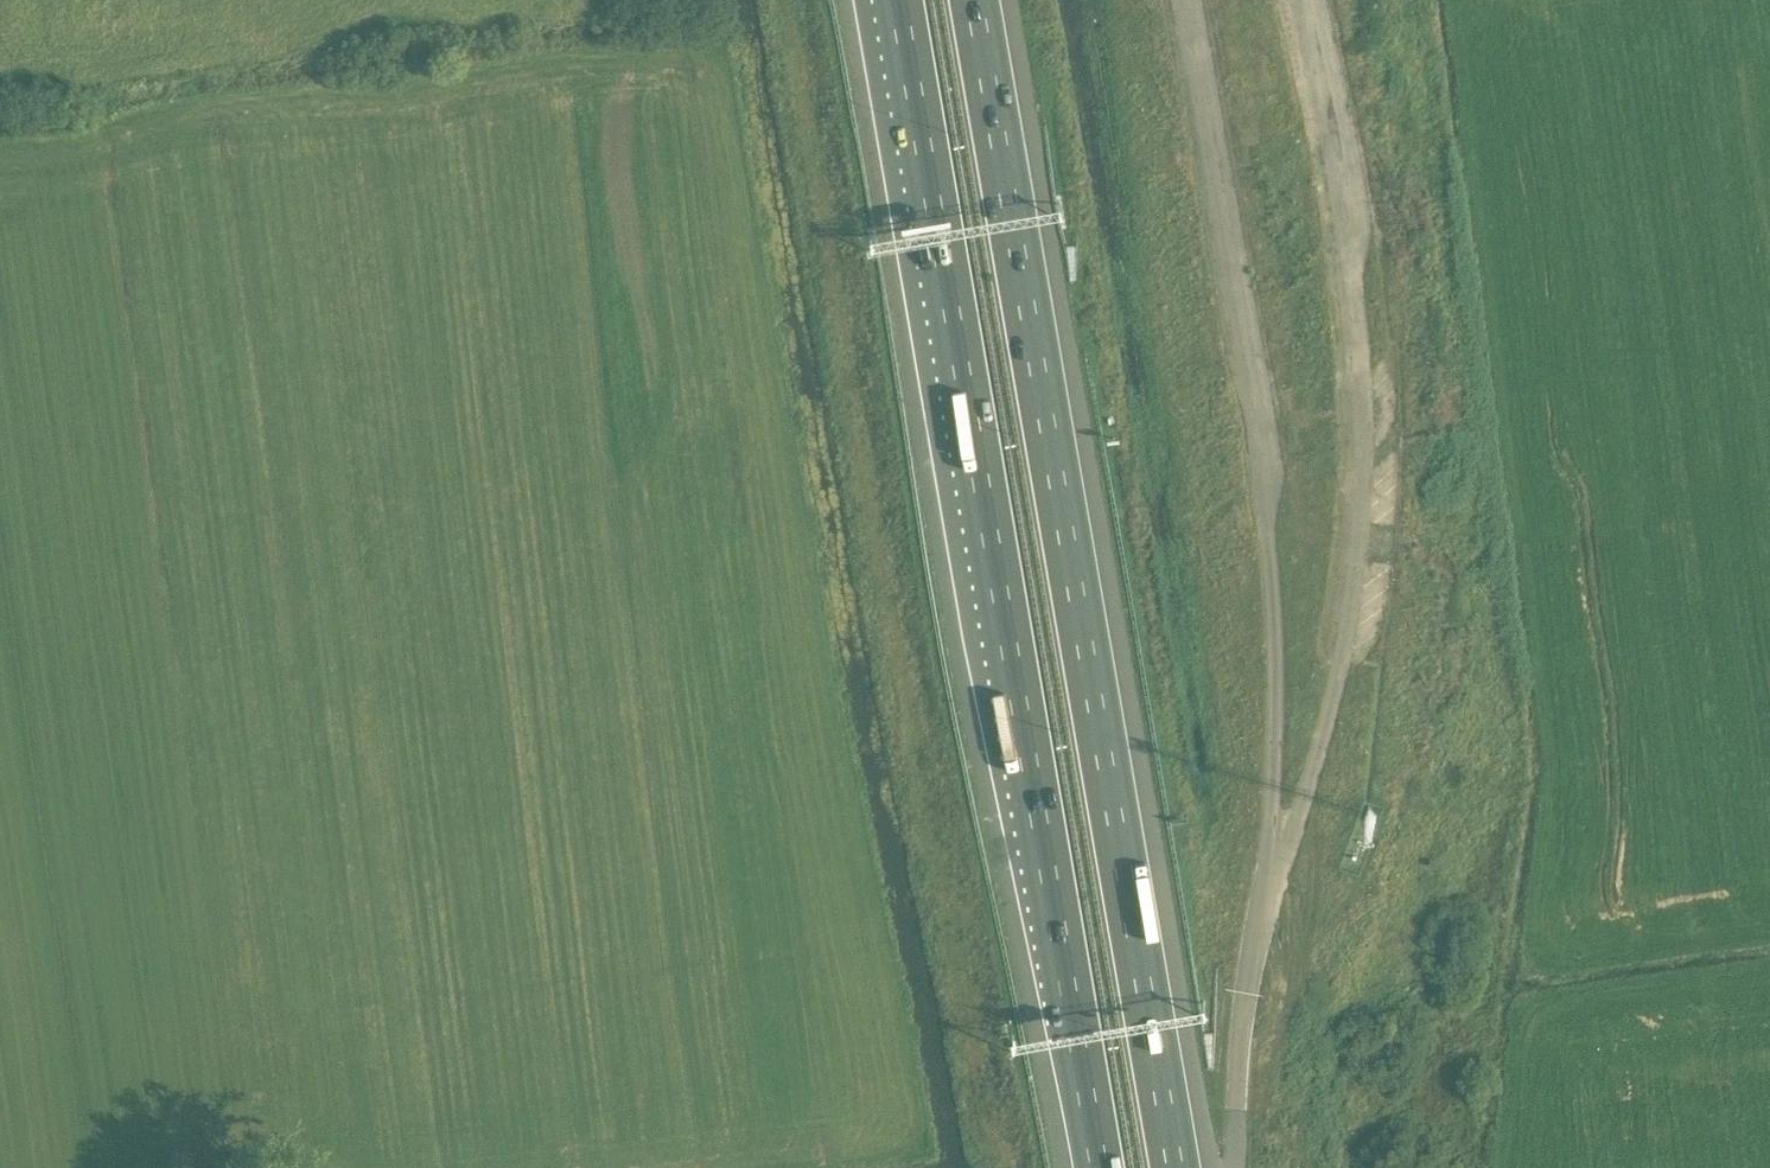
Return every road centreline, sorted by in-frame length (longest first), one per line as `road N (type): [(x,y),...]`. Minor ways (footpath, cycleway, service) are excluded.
road 1 (motorway): [(1176,1167),(976,0)]
road 2 (motorway): [(899,0),(1096,1167)]

